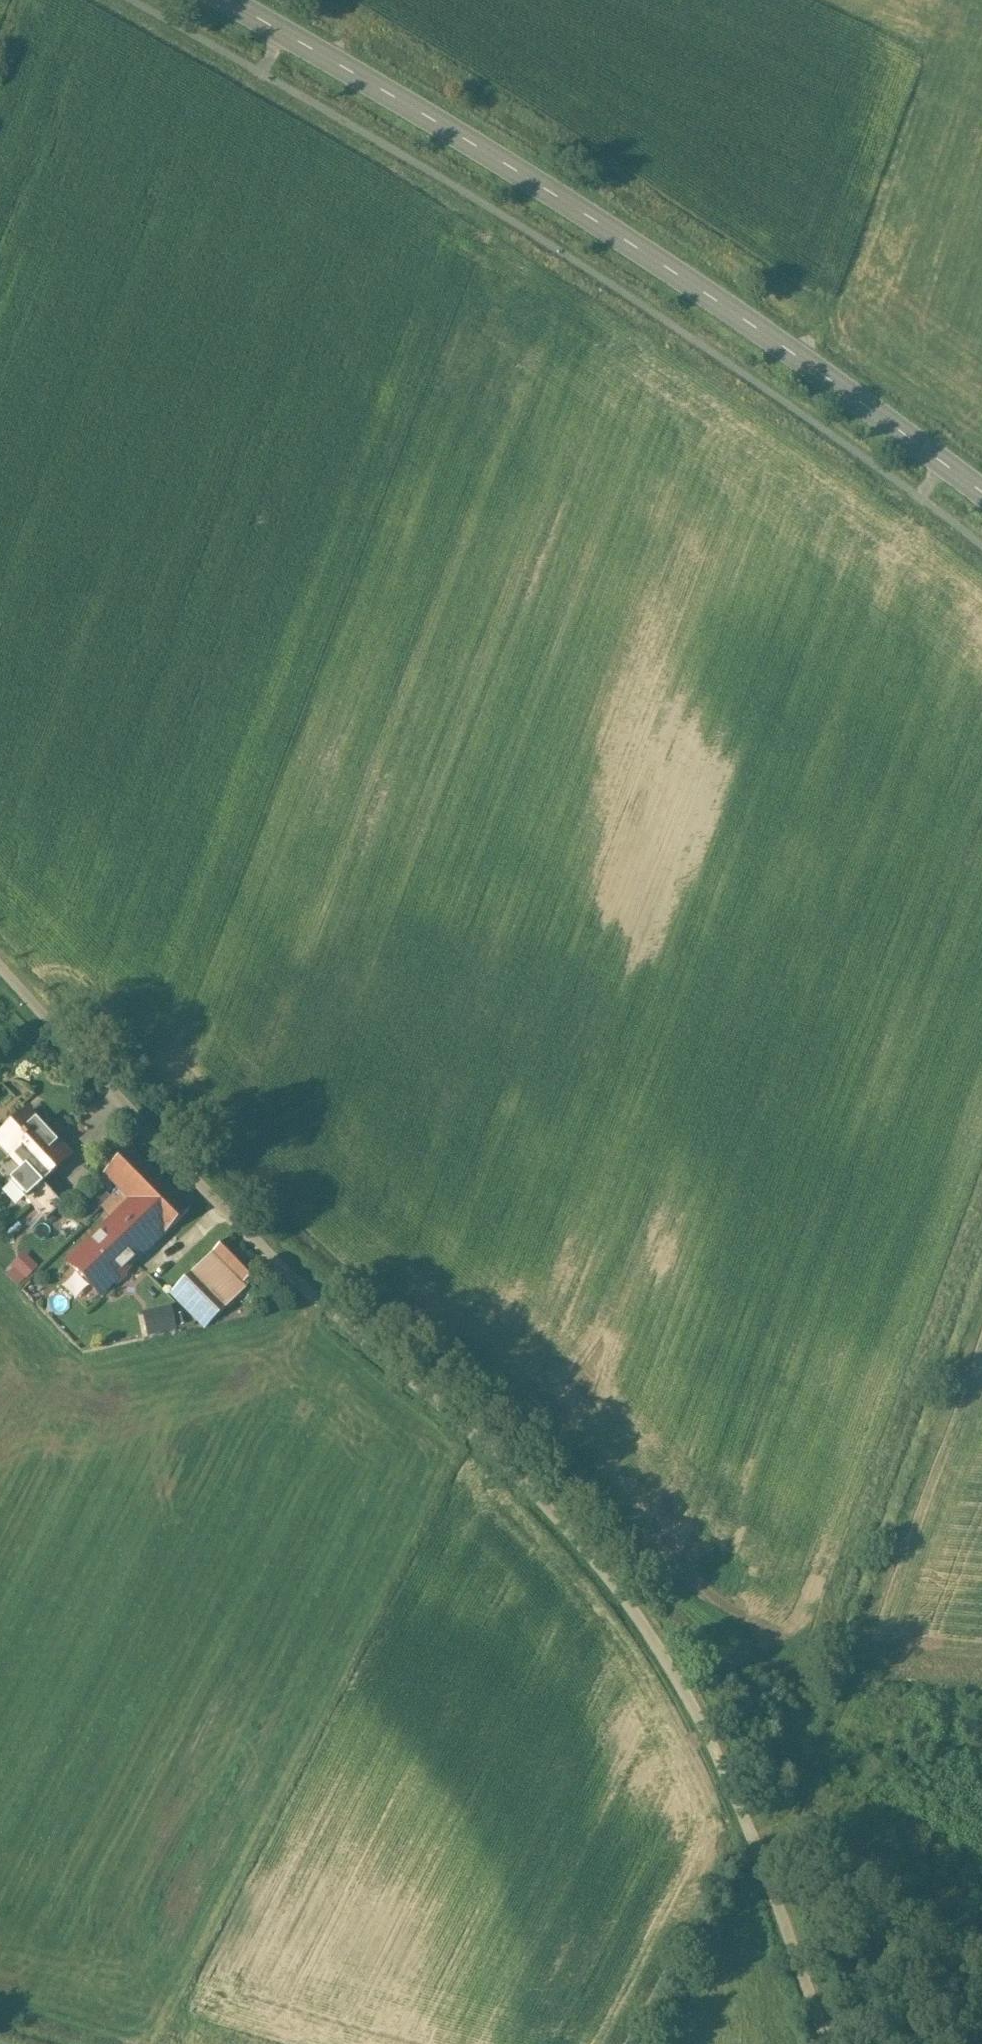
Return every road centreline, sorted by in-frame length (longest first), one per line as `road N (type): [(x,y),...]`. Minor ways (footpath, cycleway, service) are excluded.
road 1 (unclassified): [(0,960),(317,1297),(483,1443),(581,1542),(653,1639),(720,1764),(824,2043)]
road 2 (secondary): [(981,494),(563,202),(225,0)]

